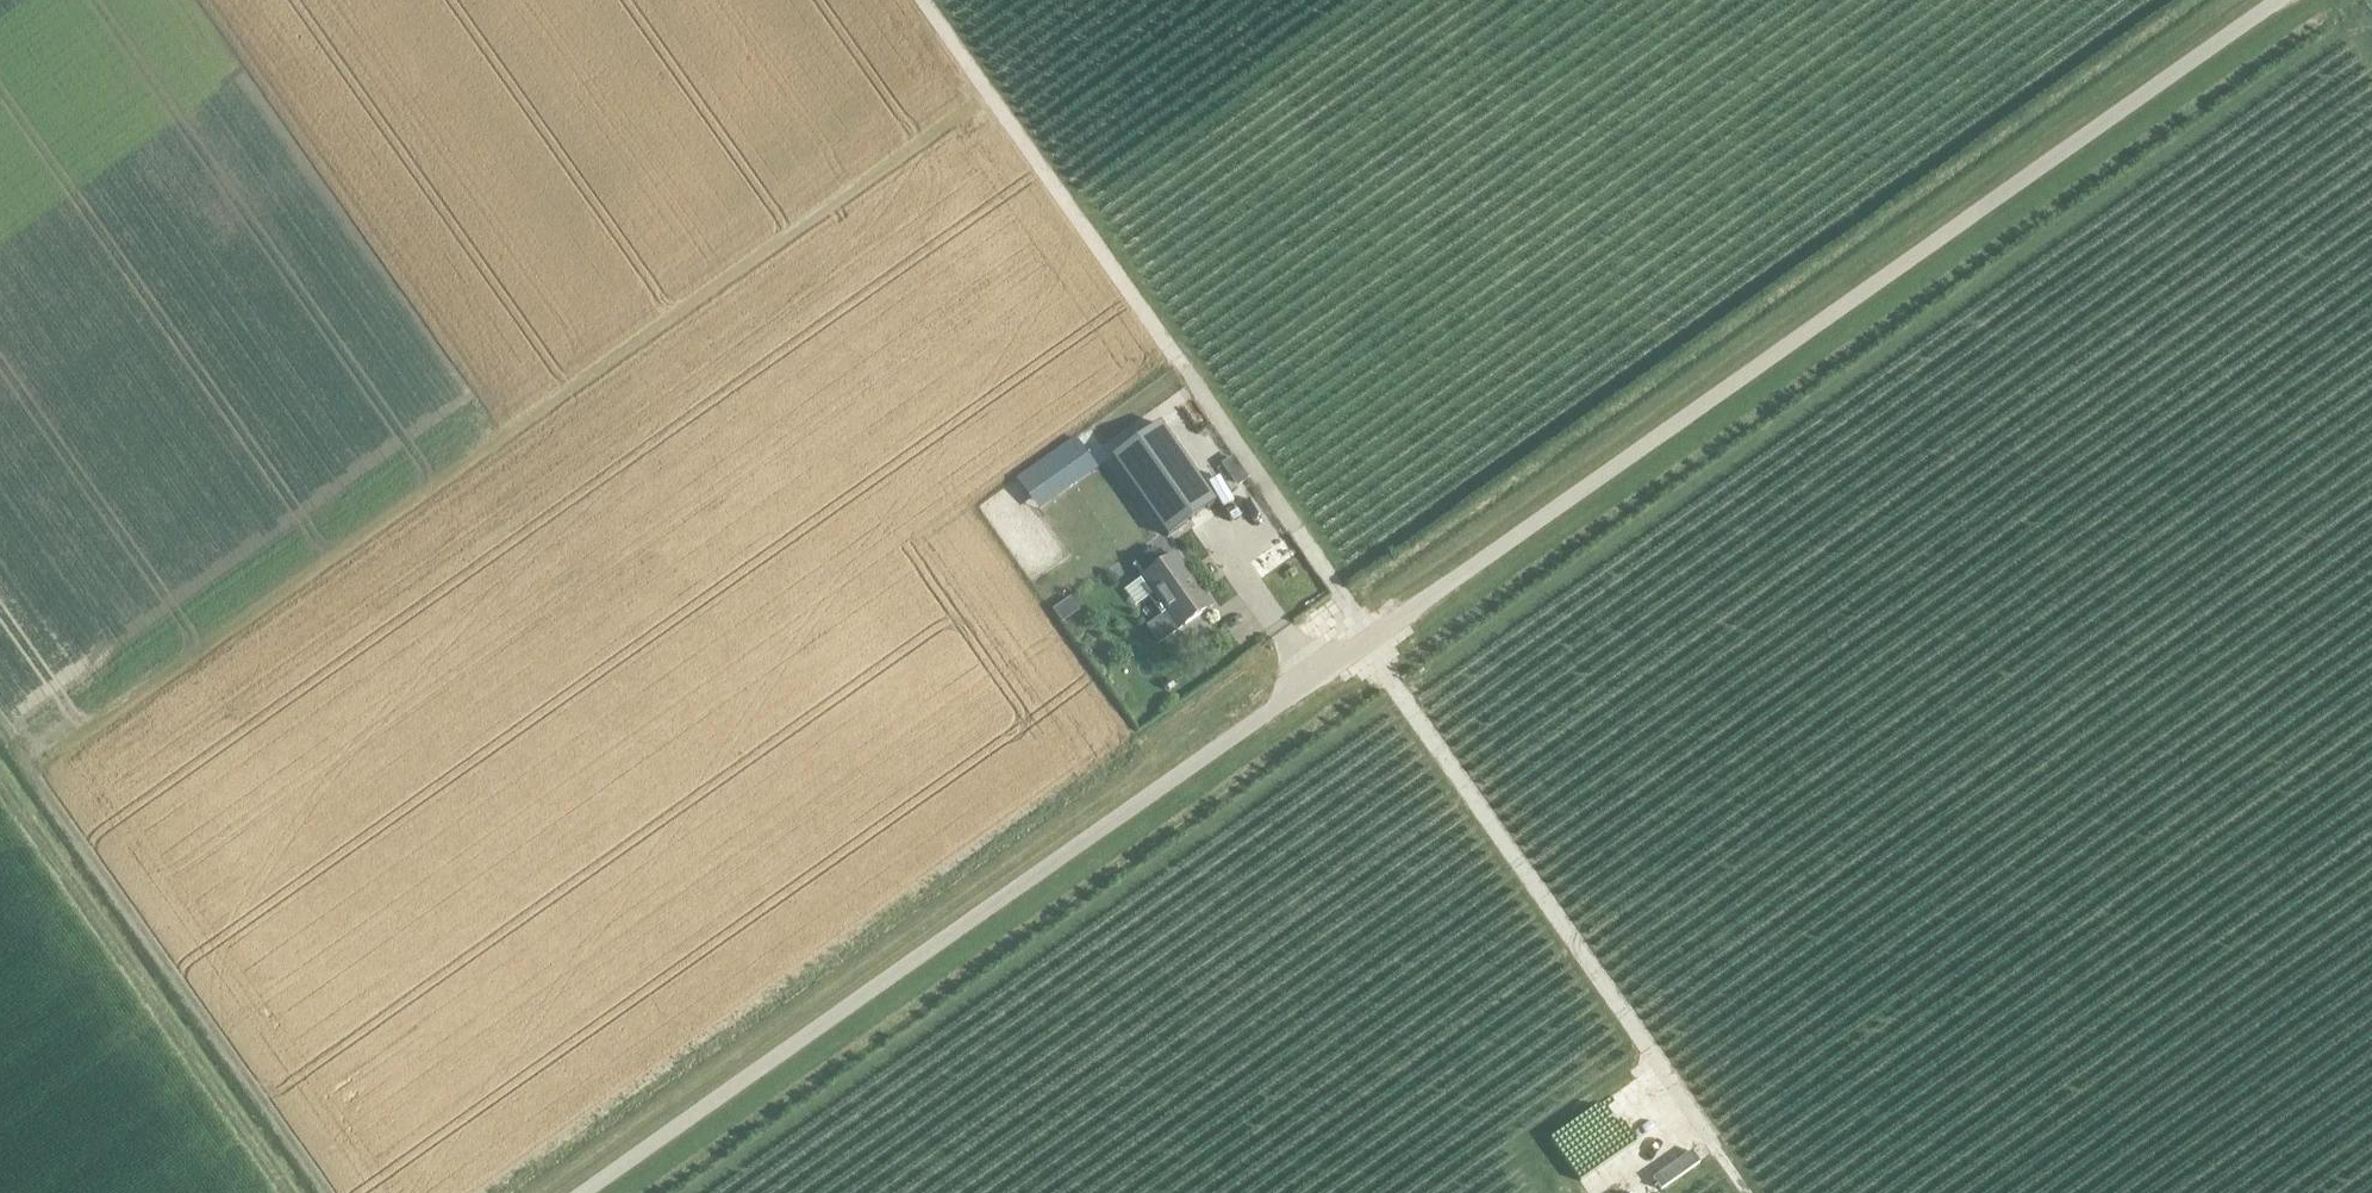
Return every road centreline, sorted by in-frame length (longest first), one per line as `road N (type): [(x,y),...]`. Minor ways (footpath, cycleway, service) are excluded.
road 1 (unclassified): [(2268,0),(565,1192)]

